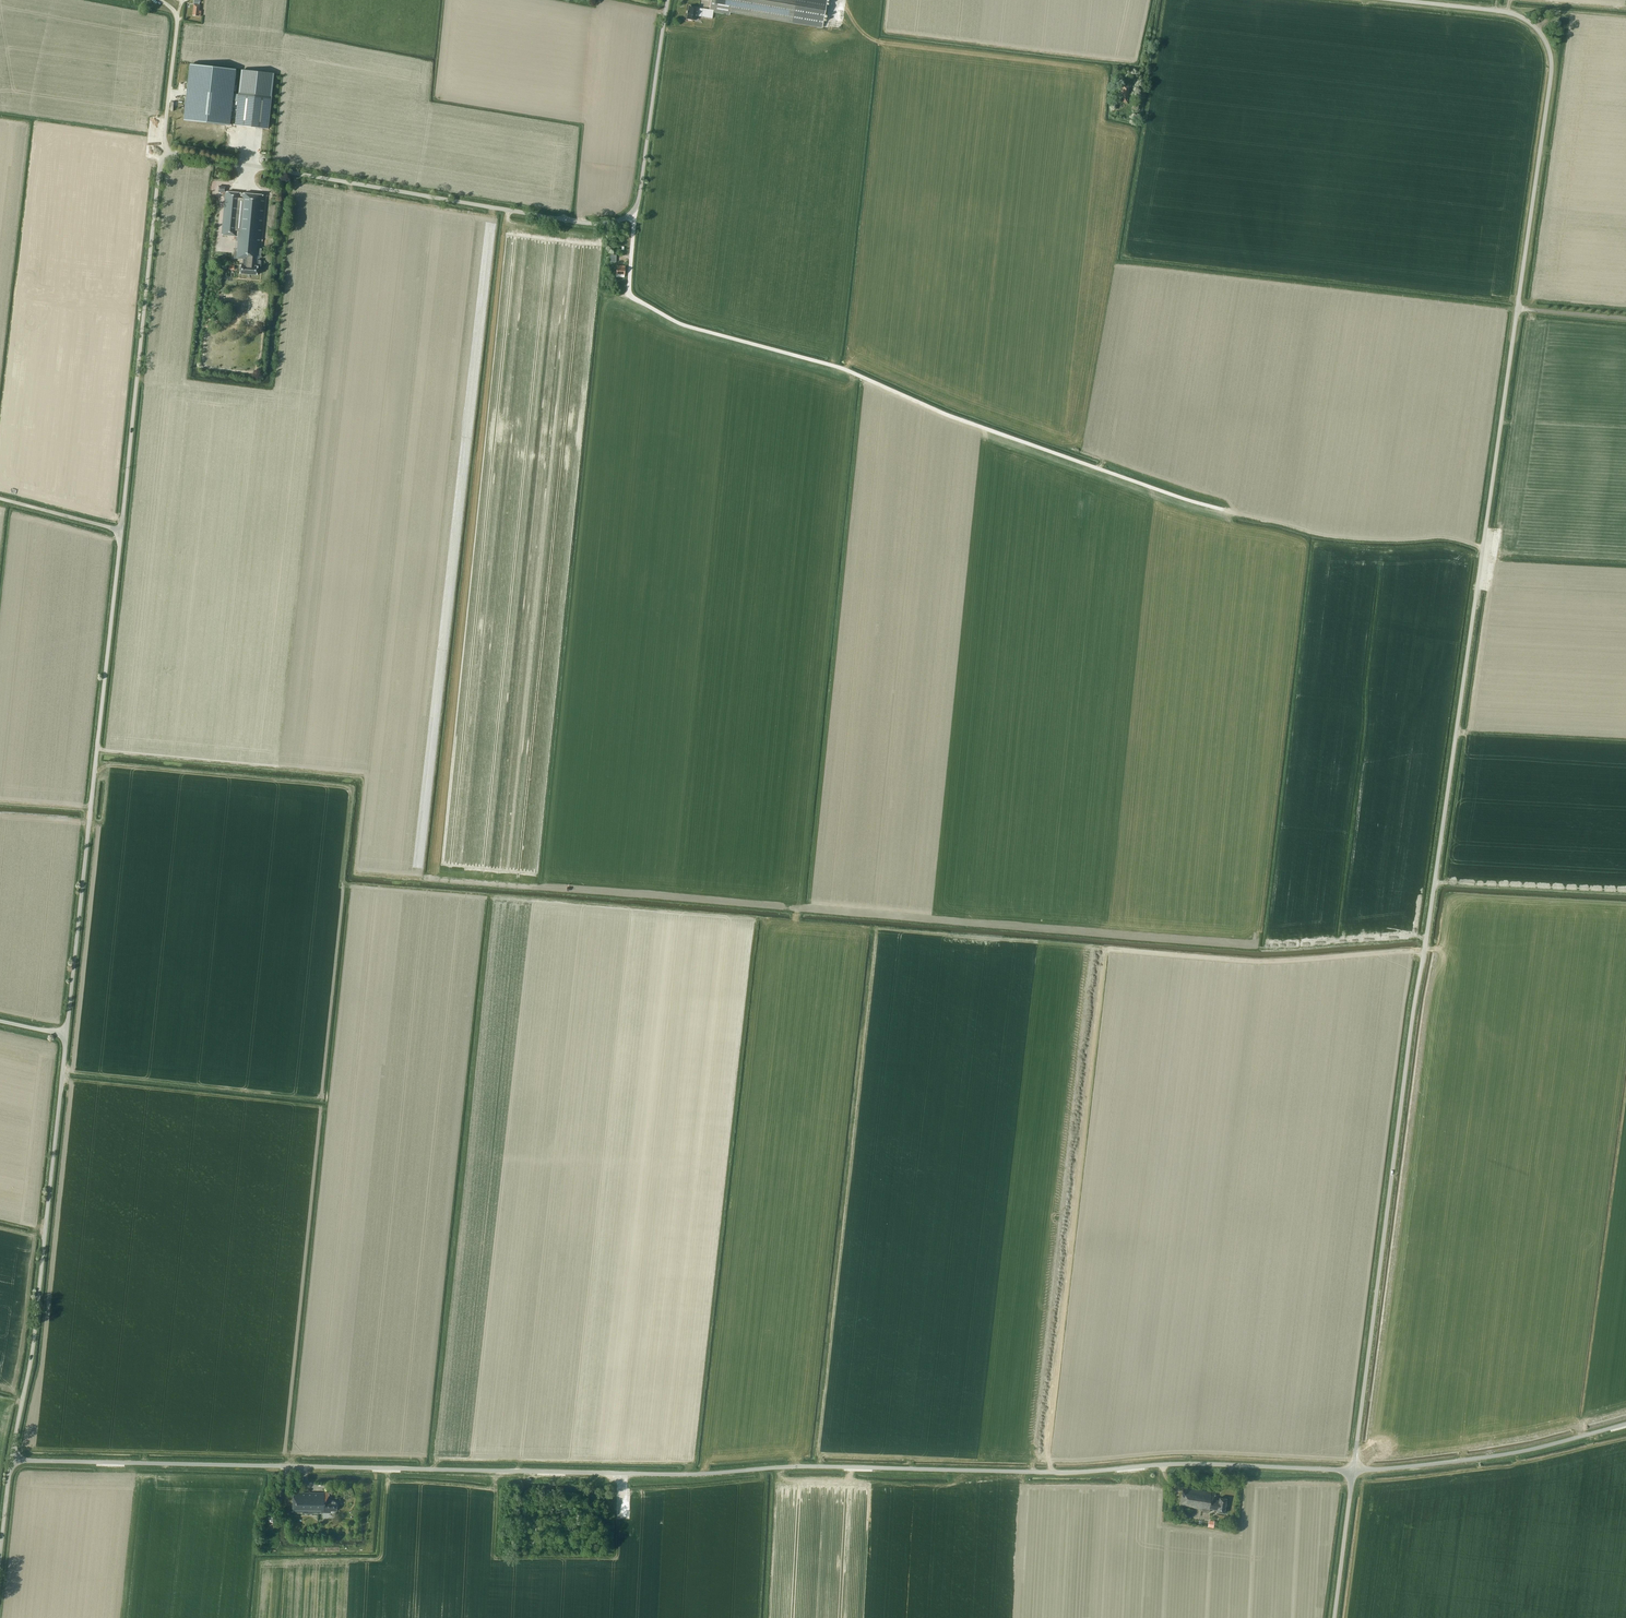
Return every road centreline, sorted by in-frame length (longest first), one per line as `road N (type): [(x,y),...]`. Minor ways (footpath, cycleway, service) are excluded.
road 1 (unclassified): [(1354,1469),(1408,1038),(1551,74),(1544,39),(1516,14),(1399,0)]
road 2 (unclassified): [(1354,1469),(1201,1463),(1064,1472),(826,1466),(682,1473),(12,1459)]
road 3 (unclassified): [(12,1459),(35,1332),(157,186),(169,156)]
road 4 (unclassified): [(668,0),(641,189),(631,213),(617,220),(596,223),(169,156)]
road 5 (unclassified): [(1625,1423),(1503,1454),(1354,1469)]
road 6 (unclassified): [(1334,1617),(1354,1469)]

